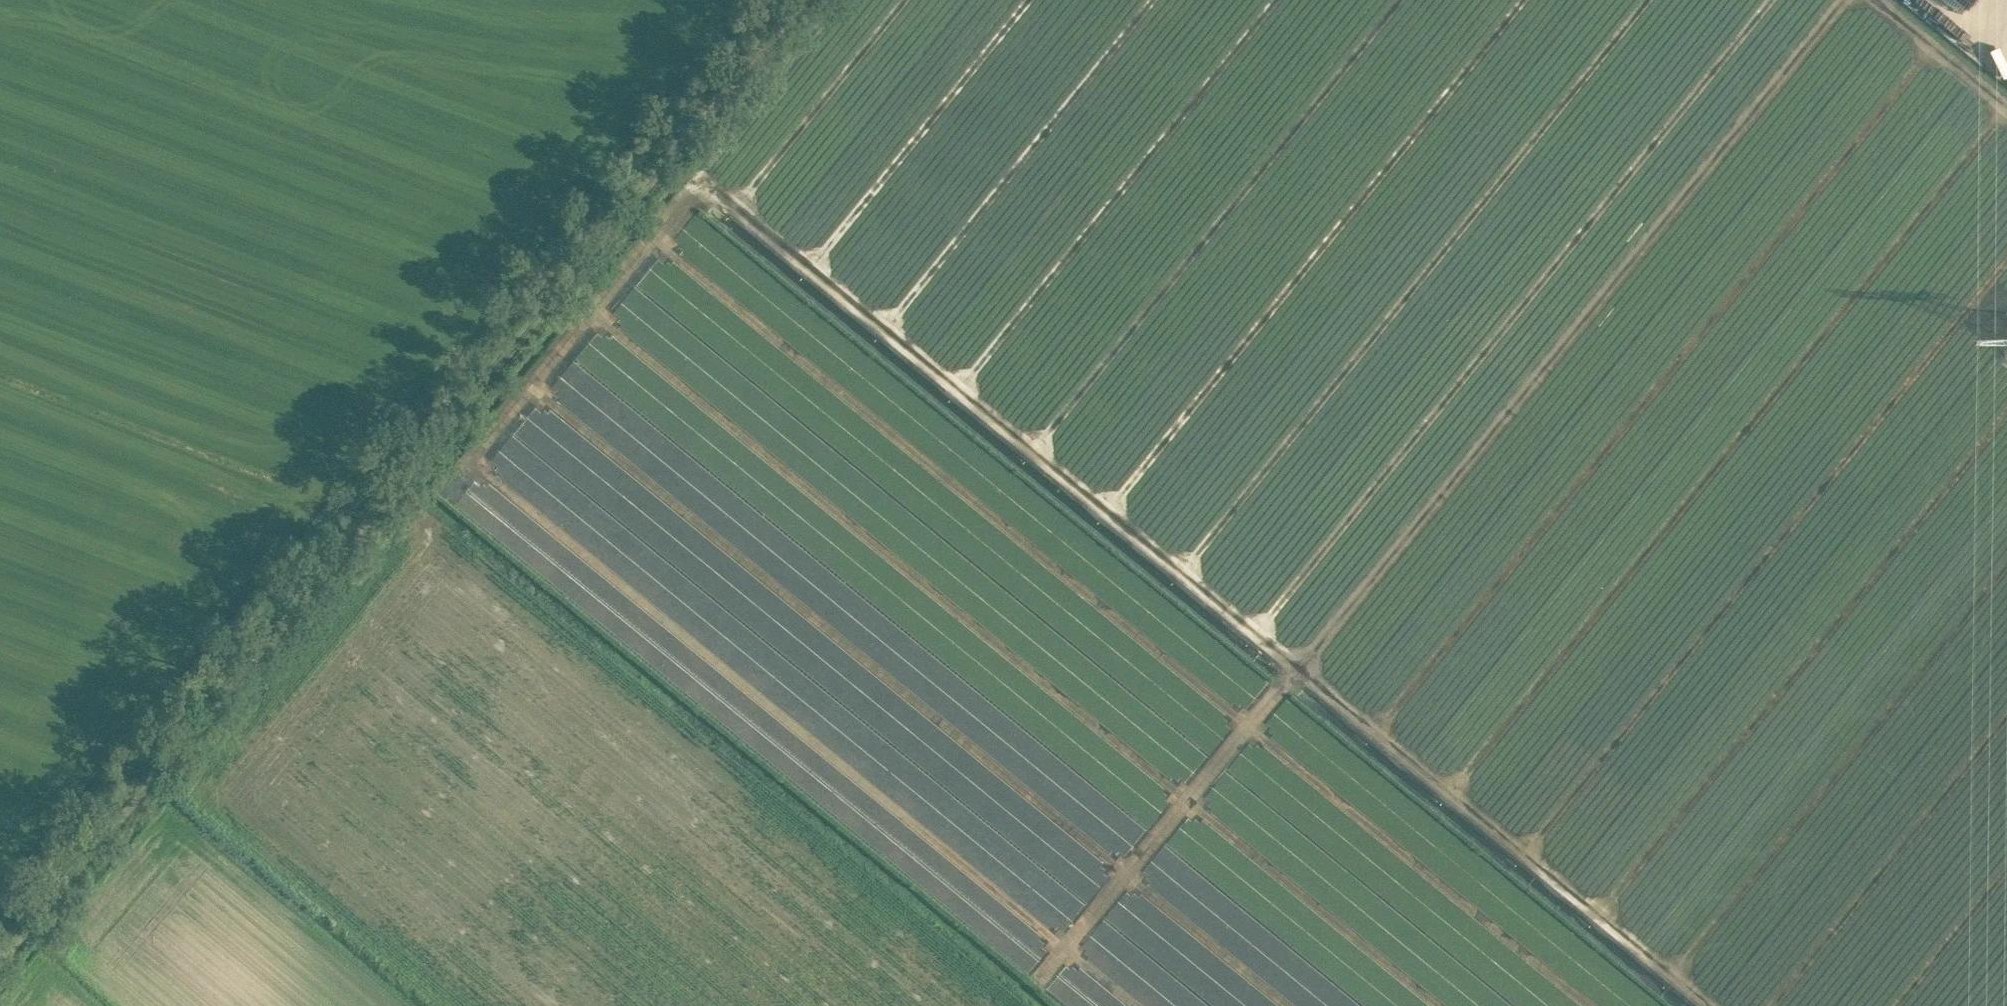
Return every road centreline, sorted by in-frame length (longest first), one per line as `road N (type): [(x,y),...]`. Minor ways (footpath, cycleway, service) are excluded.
road 1 (track): [(0,955),(797,0)]

